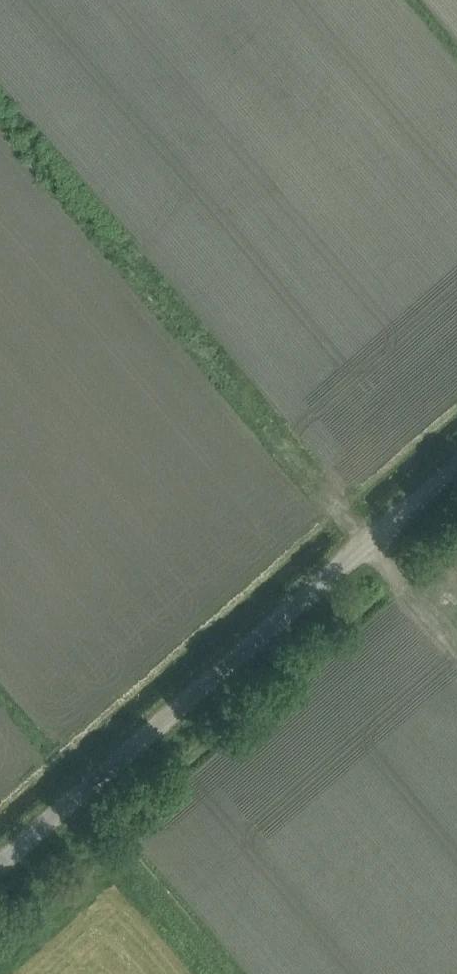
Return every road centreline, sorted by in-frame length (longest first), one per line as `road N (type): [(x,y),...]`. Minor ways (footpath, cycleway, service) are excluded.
road 1 (unclassified): [(0,864),(456,464)]

